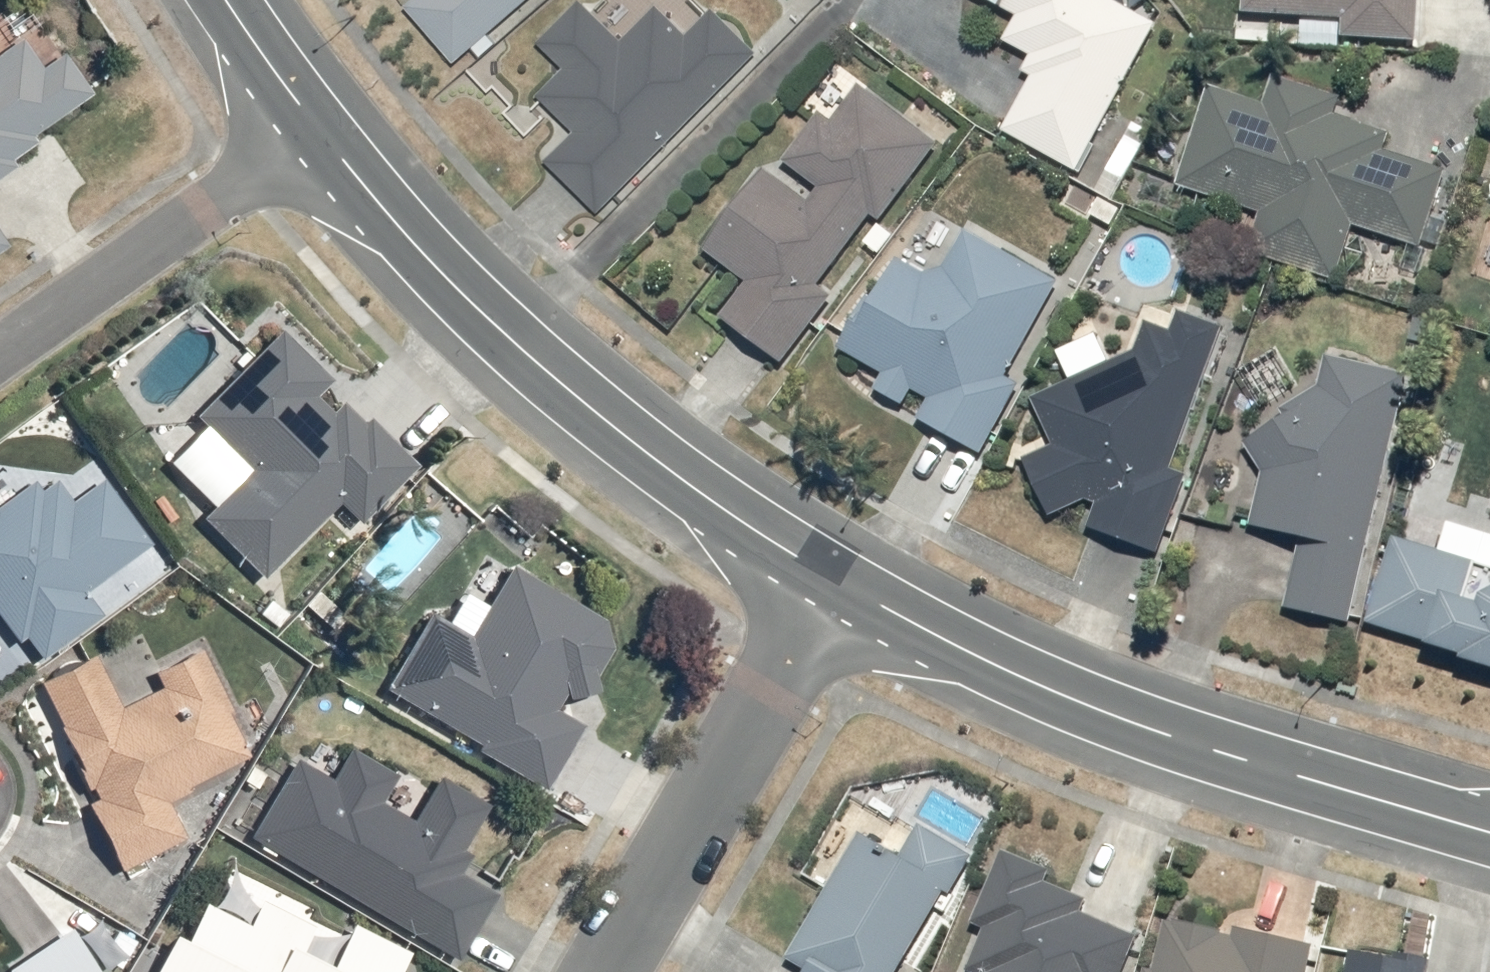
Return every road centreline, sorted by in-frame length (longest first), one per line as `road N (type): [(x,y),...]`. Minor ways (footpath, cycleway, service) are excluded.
road 1 (tertiary): [(1489,835),(1113,718),(880,612),(831,581)]
road 2 (tertiary): [(831,581),(666,467),(521,347),(445,275),(319,128)]
road 3 (residential): [(603,971),(831,581)]
road 4 (residential): [(0,348),(319,128)]
road 5 (tertiary): [(319,128),(229,0)]

